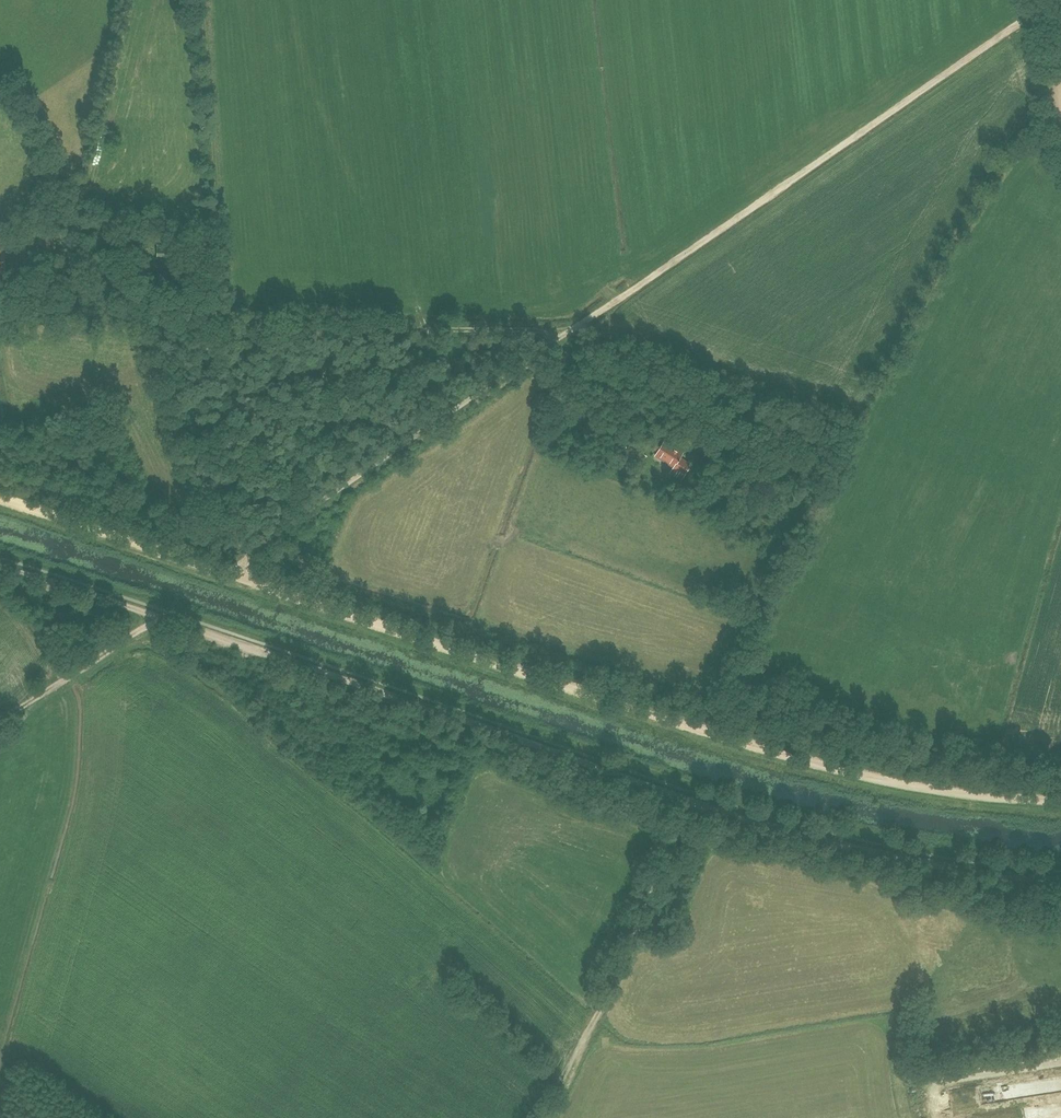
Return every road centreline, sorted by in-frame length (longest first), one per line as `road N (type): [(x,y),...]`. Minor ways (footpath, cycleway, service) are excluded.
road 1 (track): [(0,496),(833,769),(1060,800)]
road 2 (track): [(228,572),(1054,0)]
road 3 (track): [(692,797),(157,616)]
road 4 (track): [(210,0),(227,509),(252,558)]
road 5 (track): [(1060,878),(853,846),(692,797)]
road 6 (track): [(220,301),(584,326)]
road 7 (track): [(692,797),(547,1117)]
road 8 (track): [(0,721),(157,616)]
road 9 (track): [(157,616),(0,565)]

